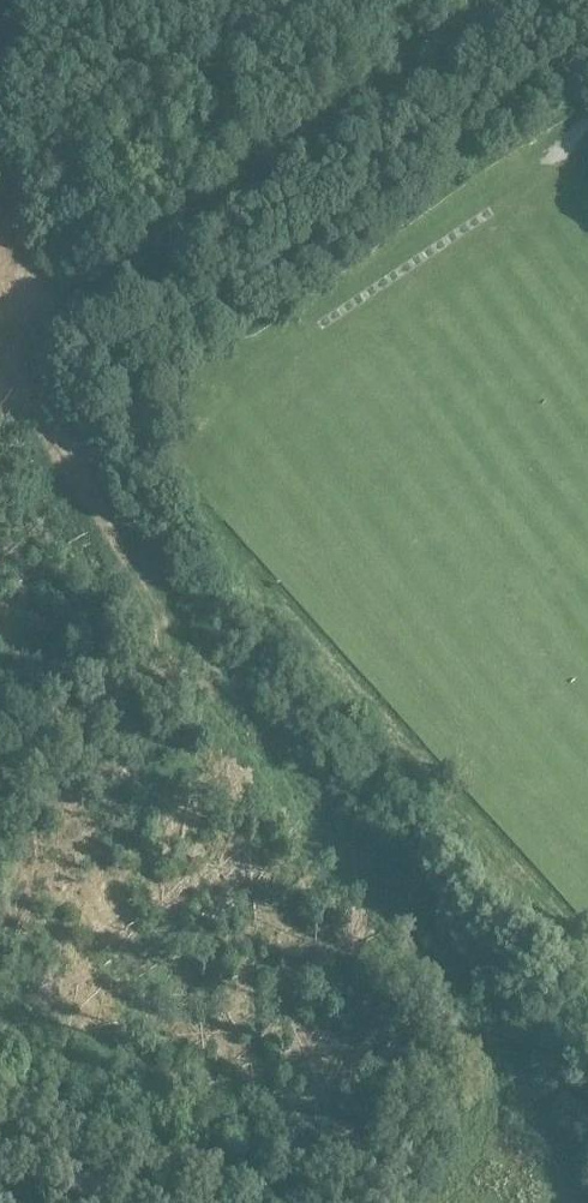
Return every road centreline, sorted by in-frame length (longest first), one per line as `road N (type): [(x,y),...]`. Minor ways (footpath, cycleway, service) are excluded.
road 1 (unclassified): [(136,1202),(0,1153)]

